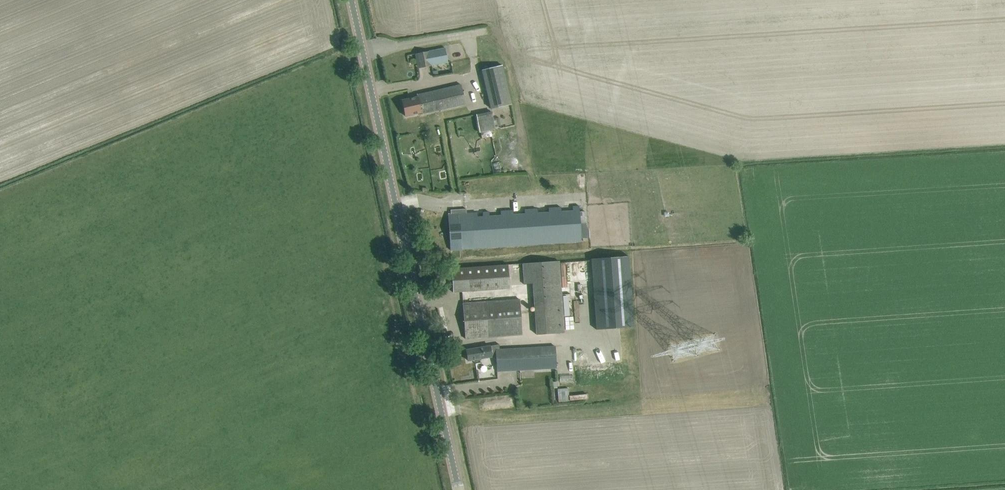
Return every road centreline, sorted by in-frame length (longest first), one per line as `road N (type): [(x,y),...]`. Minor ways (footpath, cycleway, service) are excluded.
road 1 (tertiary): [(459,489),(349,0)]

